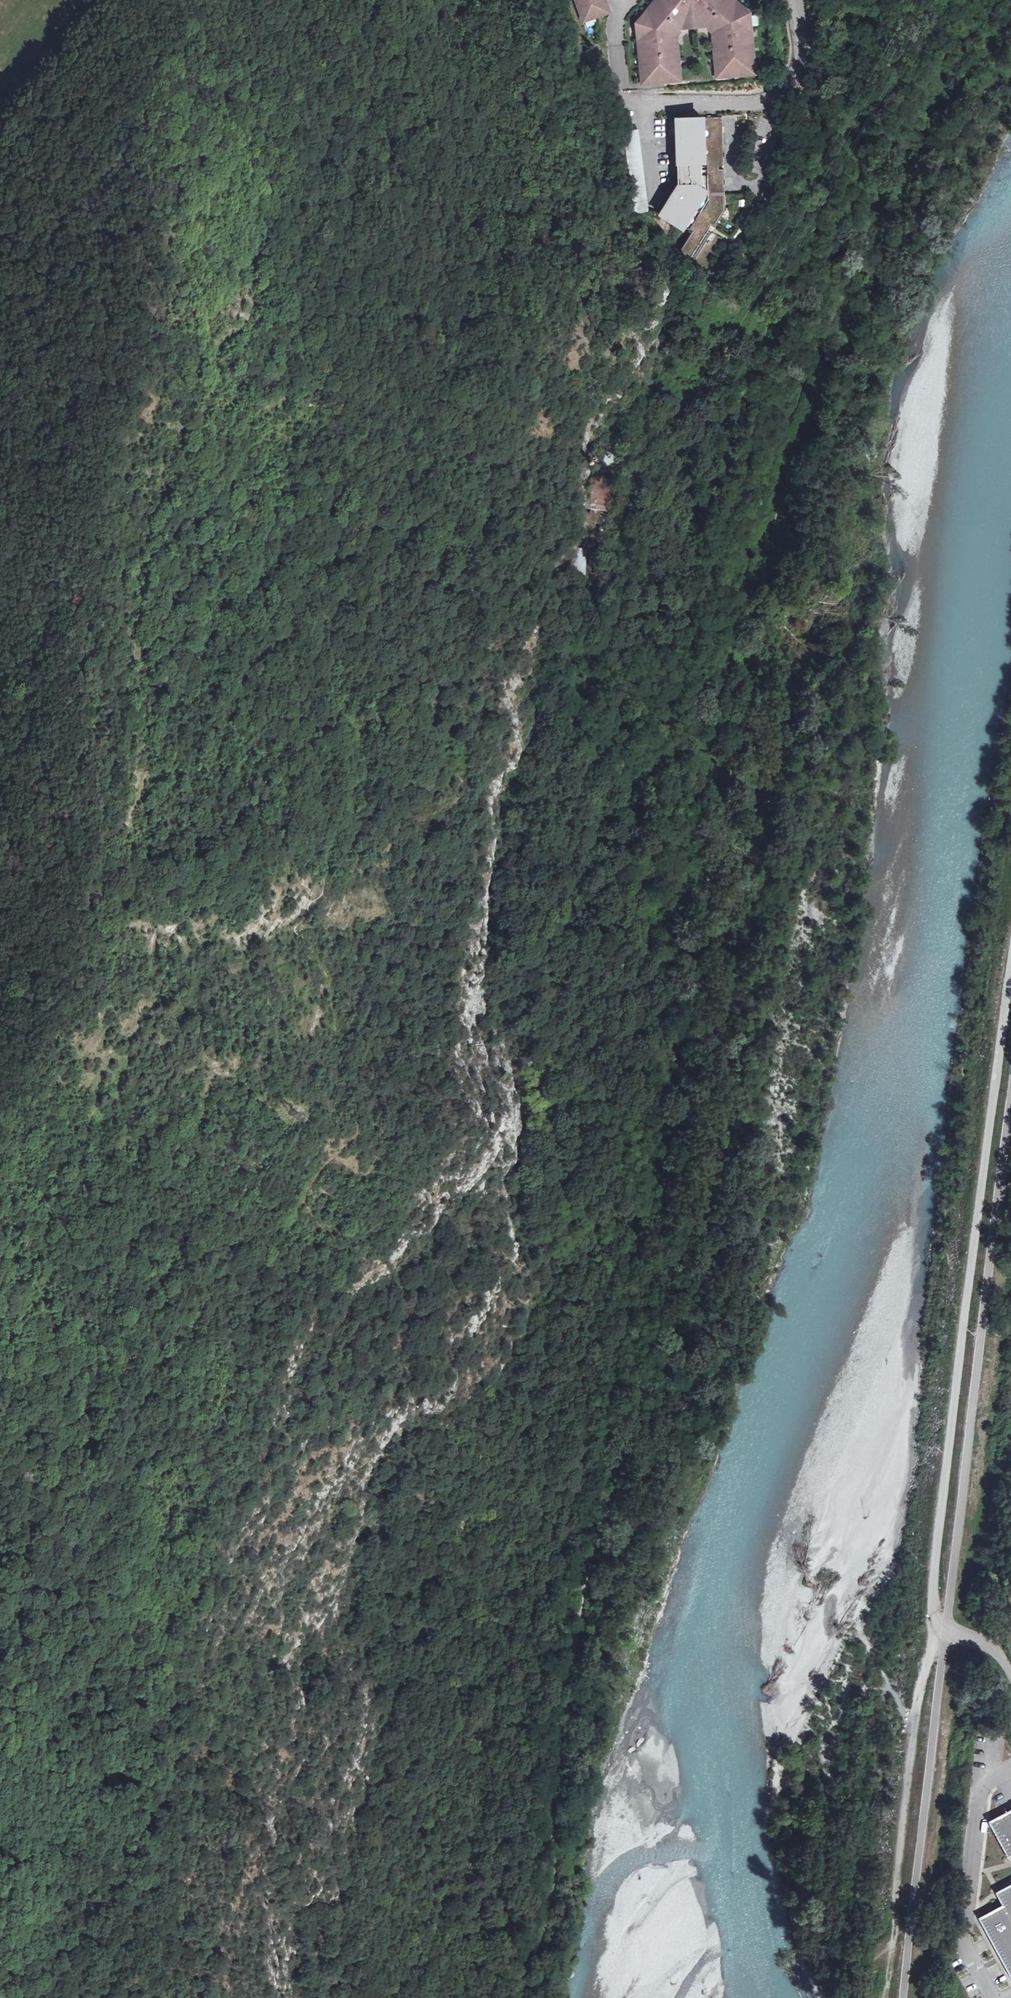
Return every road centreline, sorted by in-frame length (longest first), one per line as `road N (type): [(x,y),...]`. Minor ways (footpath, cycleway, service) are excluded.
road 1 (track): [(765,183),(658,365),(619,586)]
road 2 (residential): [(781,95),(749,105),(644,105)]
road 3 (residential): [(644,105),(625,98),(620,81),(615,28),(631,0)]
road 4 (residential): [(781,95),(783,135),(765,183),(735,182)]

